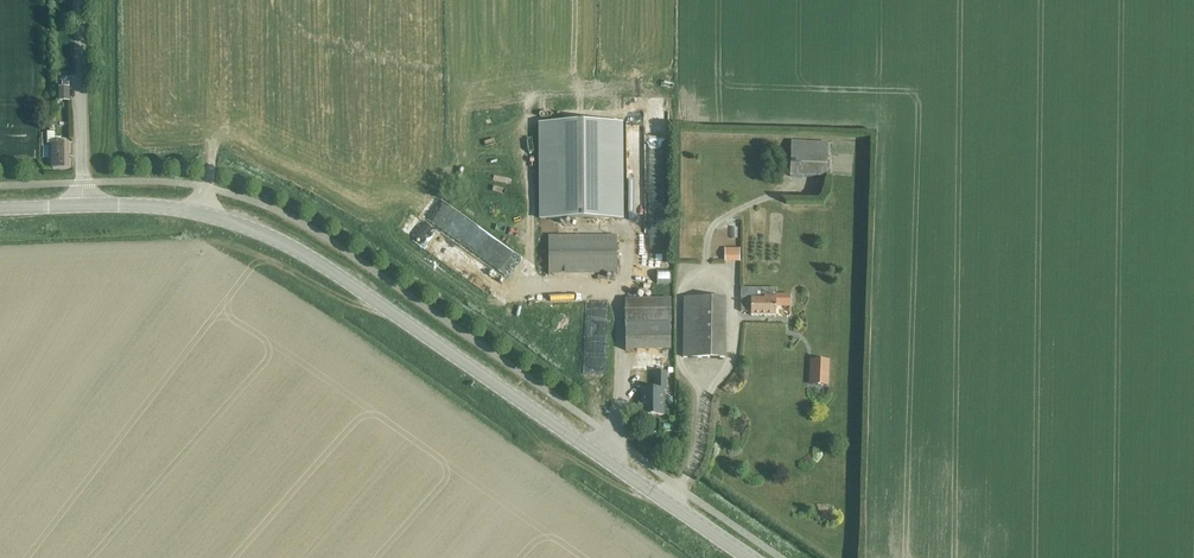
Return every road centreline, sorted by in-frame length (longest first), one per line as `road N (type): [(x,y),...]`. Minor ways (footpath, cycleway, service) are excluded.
road 1 (secondary): [(748,557),(283,243),(203,215),(83,205)]
road 2 (unclassified): [(83,205),(78,0)]

